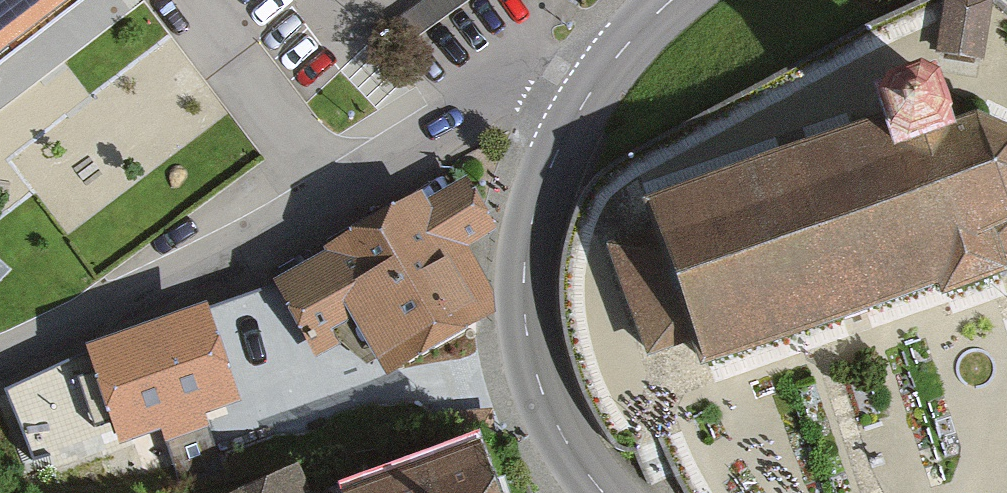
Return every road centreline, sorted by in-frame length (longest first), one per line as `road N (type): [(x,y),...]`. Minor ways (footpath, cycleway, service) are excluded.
road 1 (residential): [(0,362),(522,111),(591,96)]
road 2 (tertiary): [(591,96),(535,215),(520,318),(551,417),(607,492)]
road 3 (tertiary): [(685,0),(591,96)]

